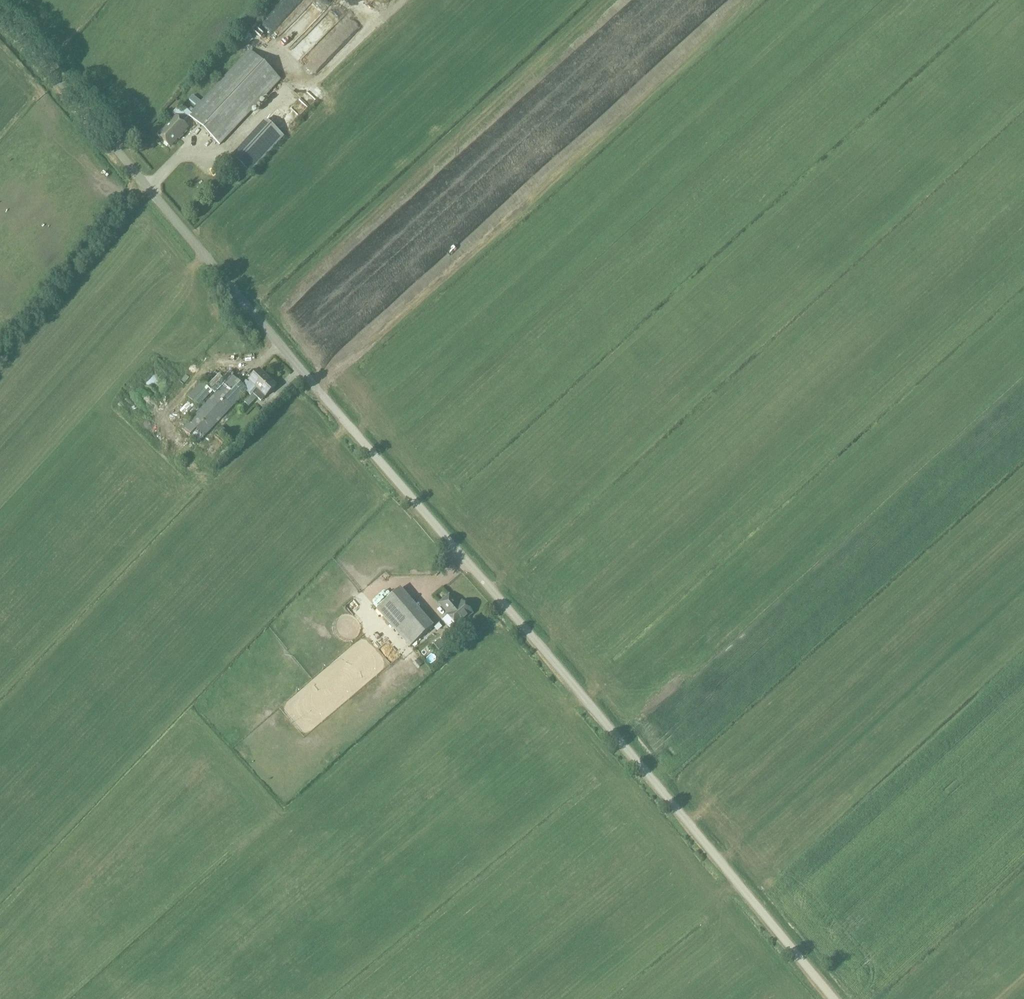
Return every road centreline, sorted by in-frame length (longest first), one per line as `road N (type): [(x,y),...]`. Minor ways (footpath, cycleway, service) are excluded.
road 1 (unclassified): [(833,998),(0,19)]

